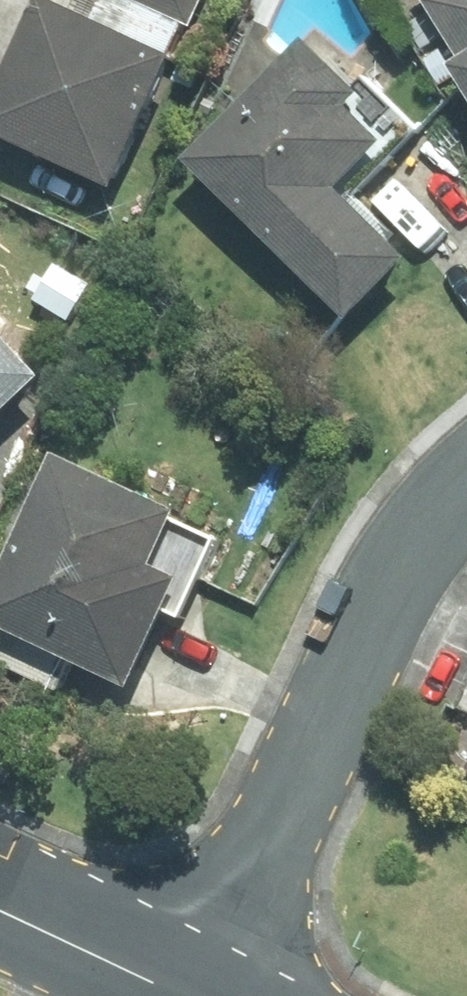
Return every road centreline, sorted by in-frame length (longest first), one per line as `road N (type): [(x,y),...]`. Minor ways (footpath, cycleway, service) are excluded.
road 1 (residential): [(185,993),(368,631),(412,554),(466,488)]
road 2 (secondary): [(185,993),(0,908)]

